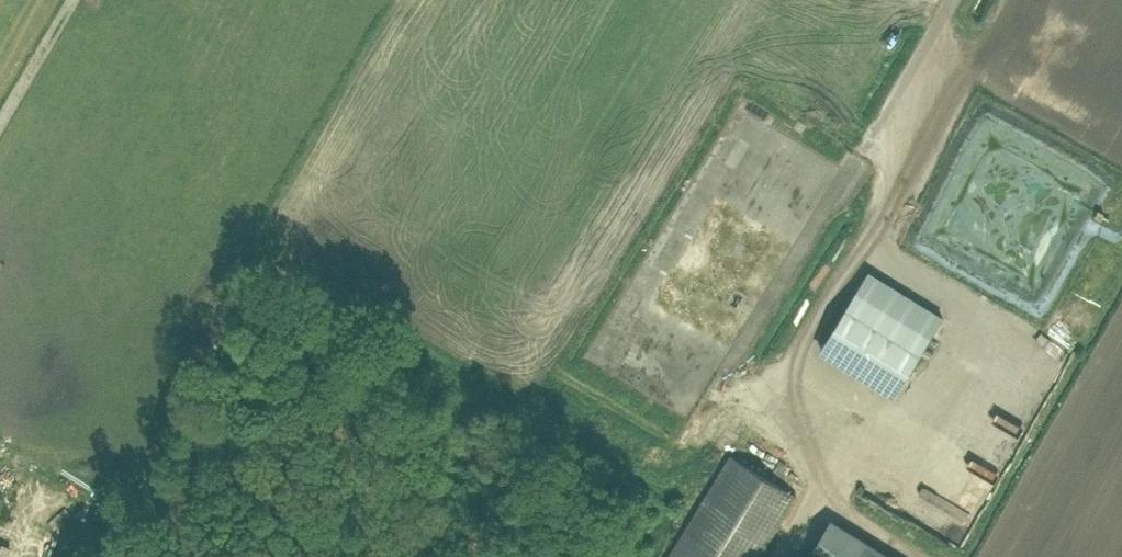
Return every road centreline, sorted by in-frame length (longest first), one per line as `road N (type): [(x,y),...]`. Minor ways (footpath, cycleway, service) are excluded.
road 1 (unclassified): [(877,222),(895,191),(881,123),(951,0)]

